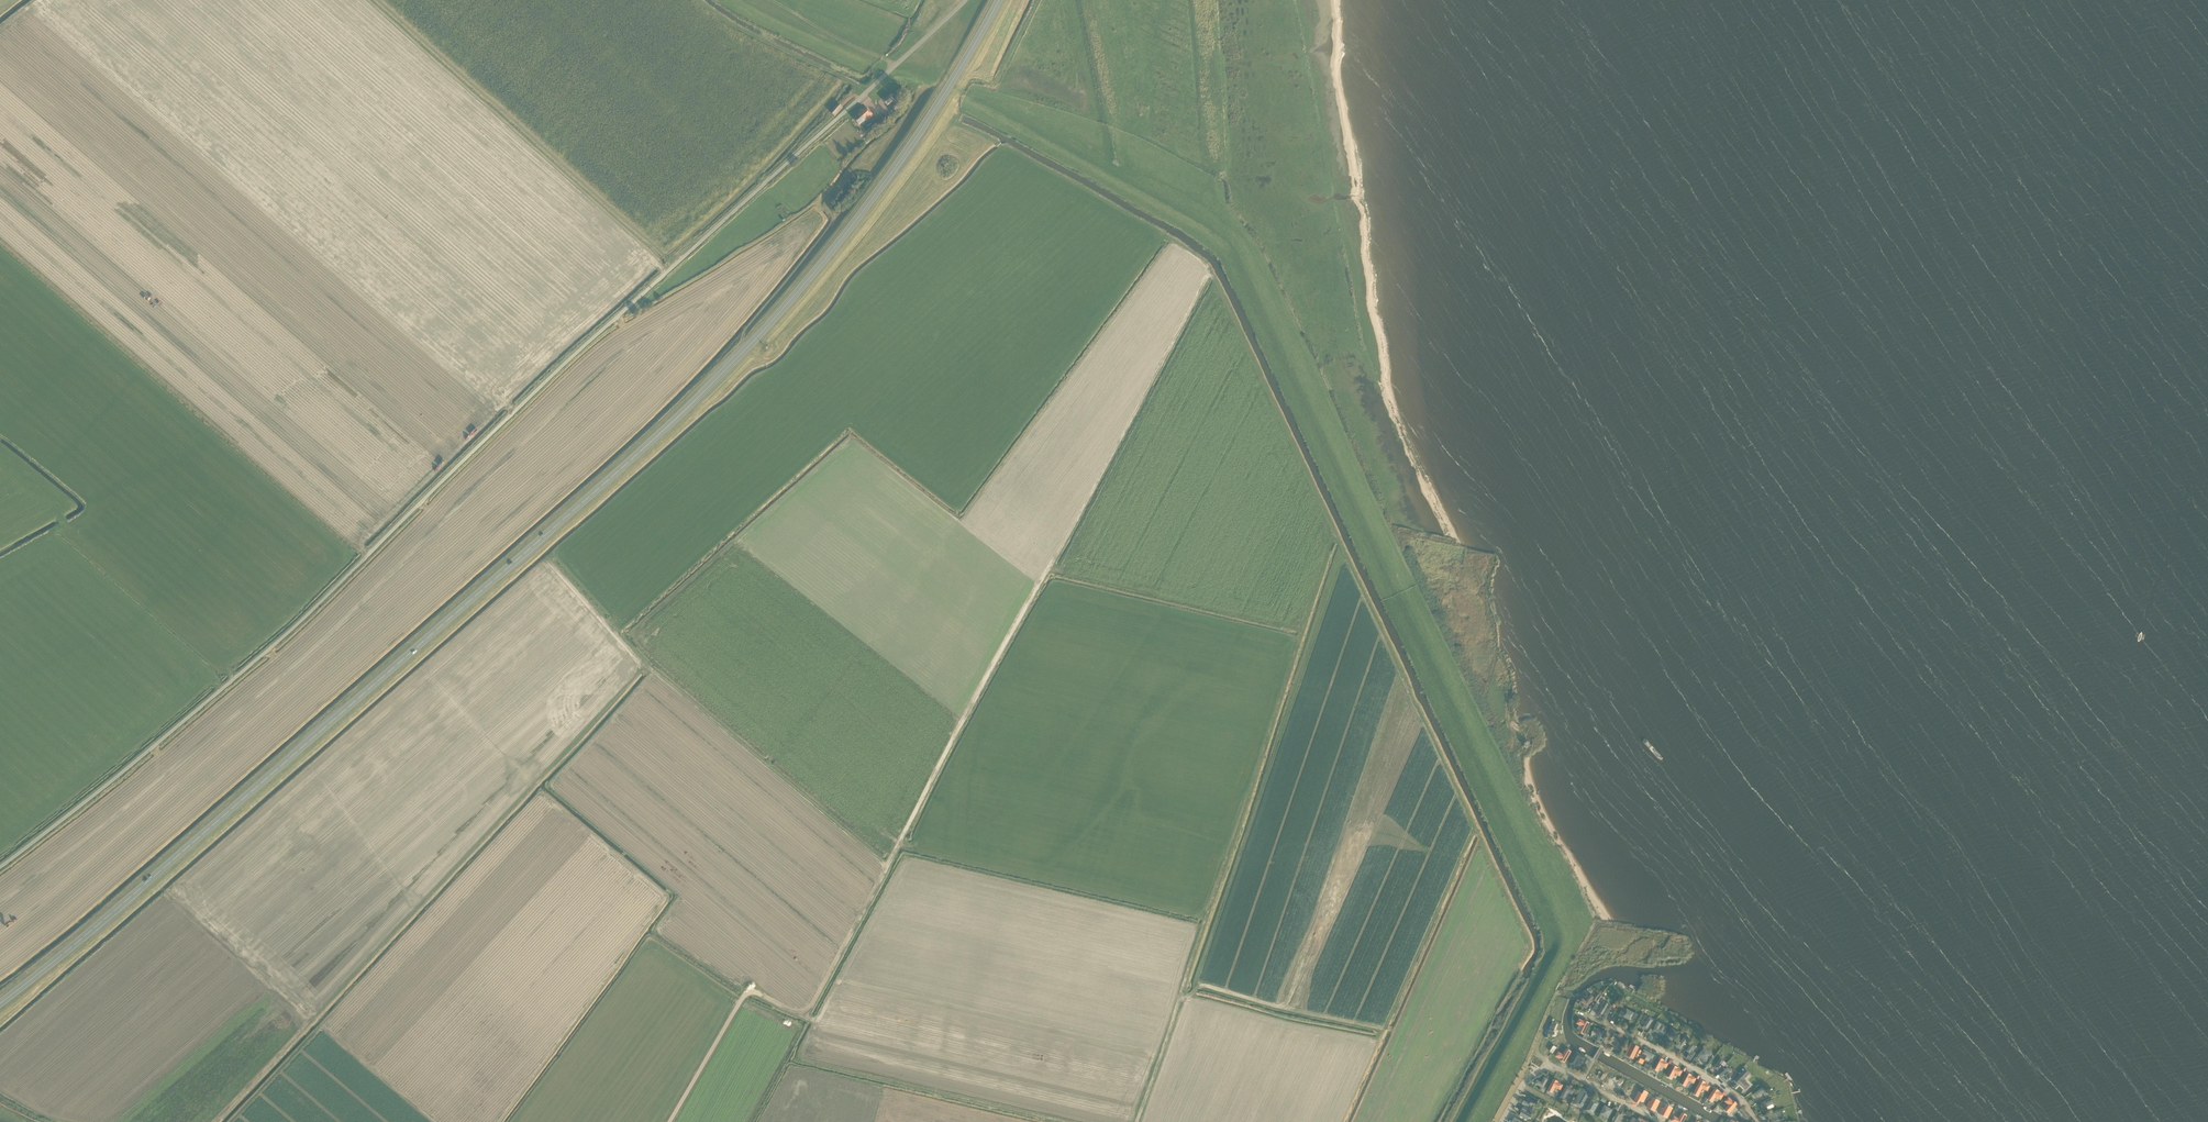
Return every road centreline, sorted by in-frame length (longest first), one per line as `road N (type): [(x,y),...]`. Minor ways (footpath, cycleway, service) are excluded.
road 1 (trunk): [(0,1003),(704,394),(824,261),(908,150),(1003,0)]
road 2 (unclassified): [(0,865),(292,628),(536,392),(965,0)]
road 3 (track): [(769,0),(897,64)]

